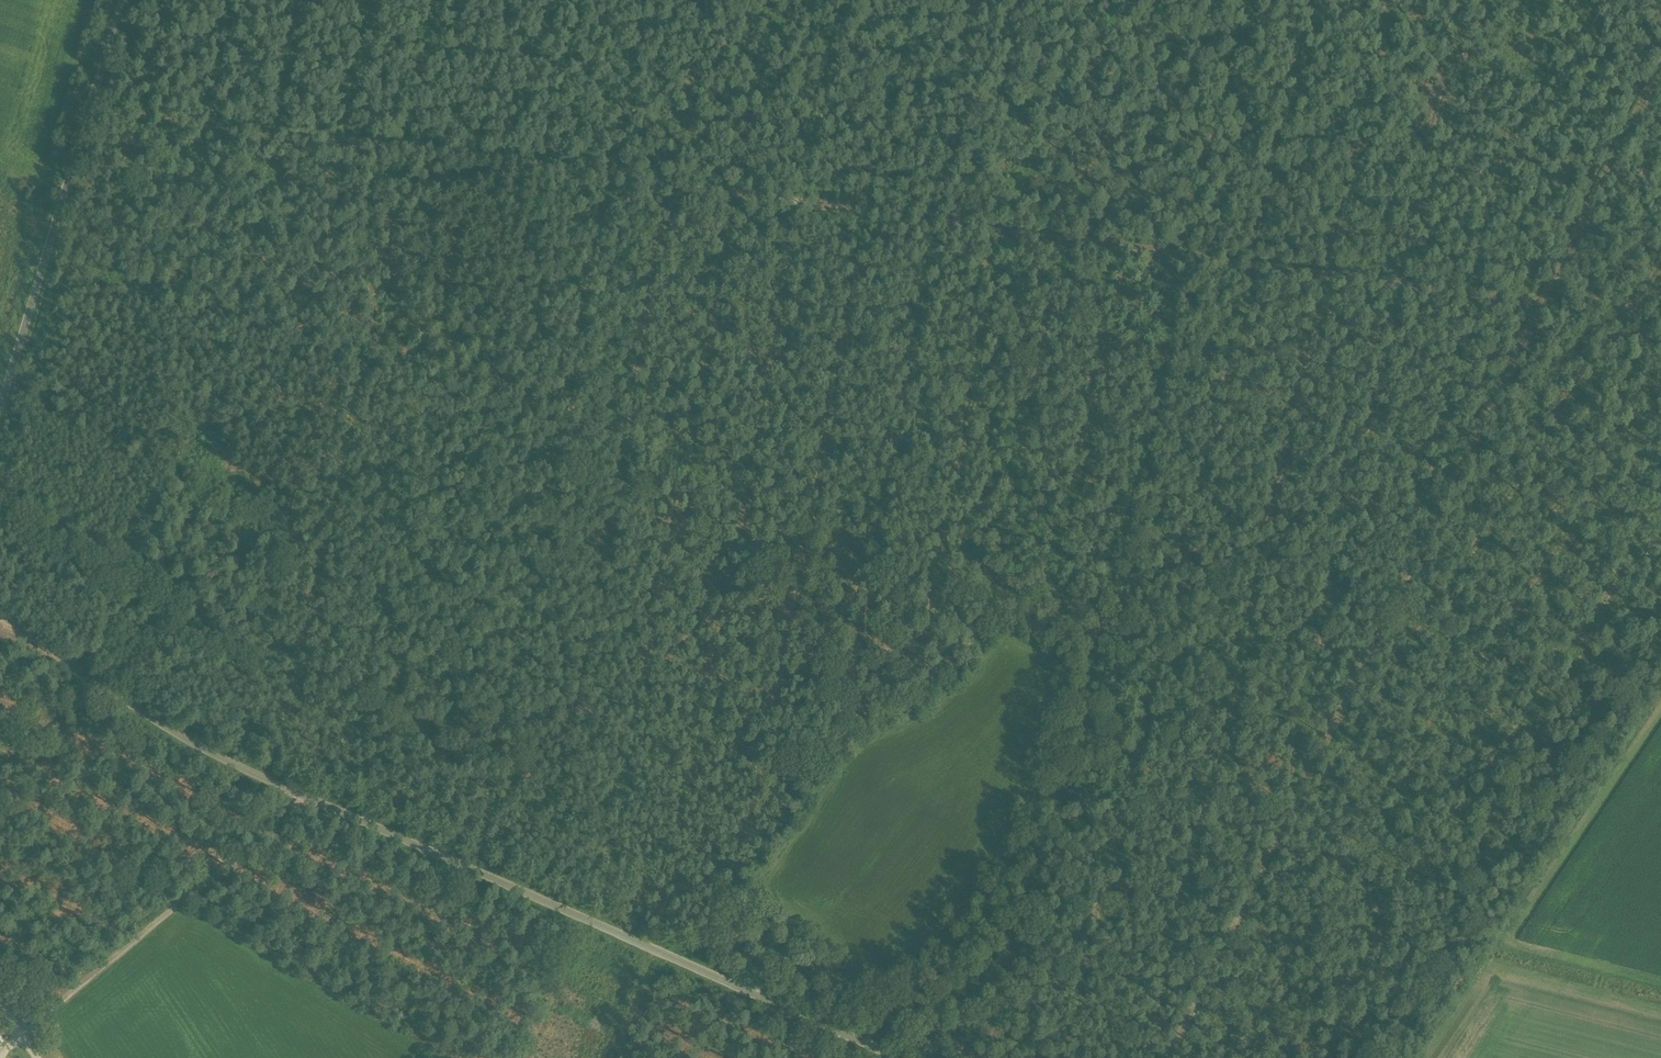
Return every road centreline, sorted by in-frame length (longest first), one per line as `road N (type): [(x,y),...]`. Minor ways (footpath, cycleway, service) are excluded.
road 1 (track): [(93,107),(1540,306)]
road 2 (unclassified): [(0,613),(301,798),(900,1057)]
road 3 (track): [(1166,1057),(1540,306)]
road 4 (unclassified): [(125,0),(0,417)]
road 5 (track): [(22,1031),(301,798)]
road 6 (track): [(1540,306),(1660,63)]

